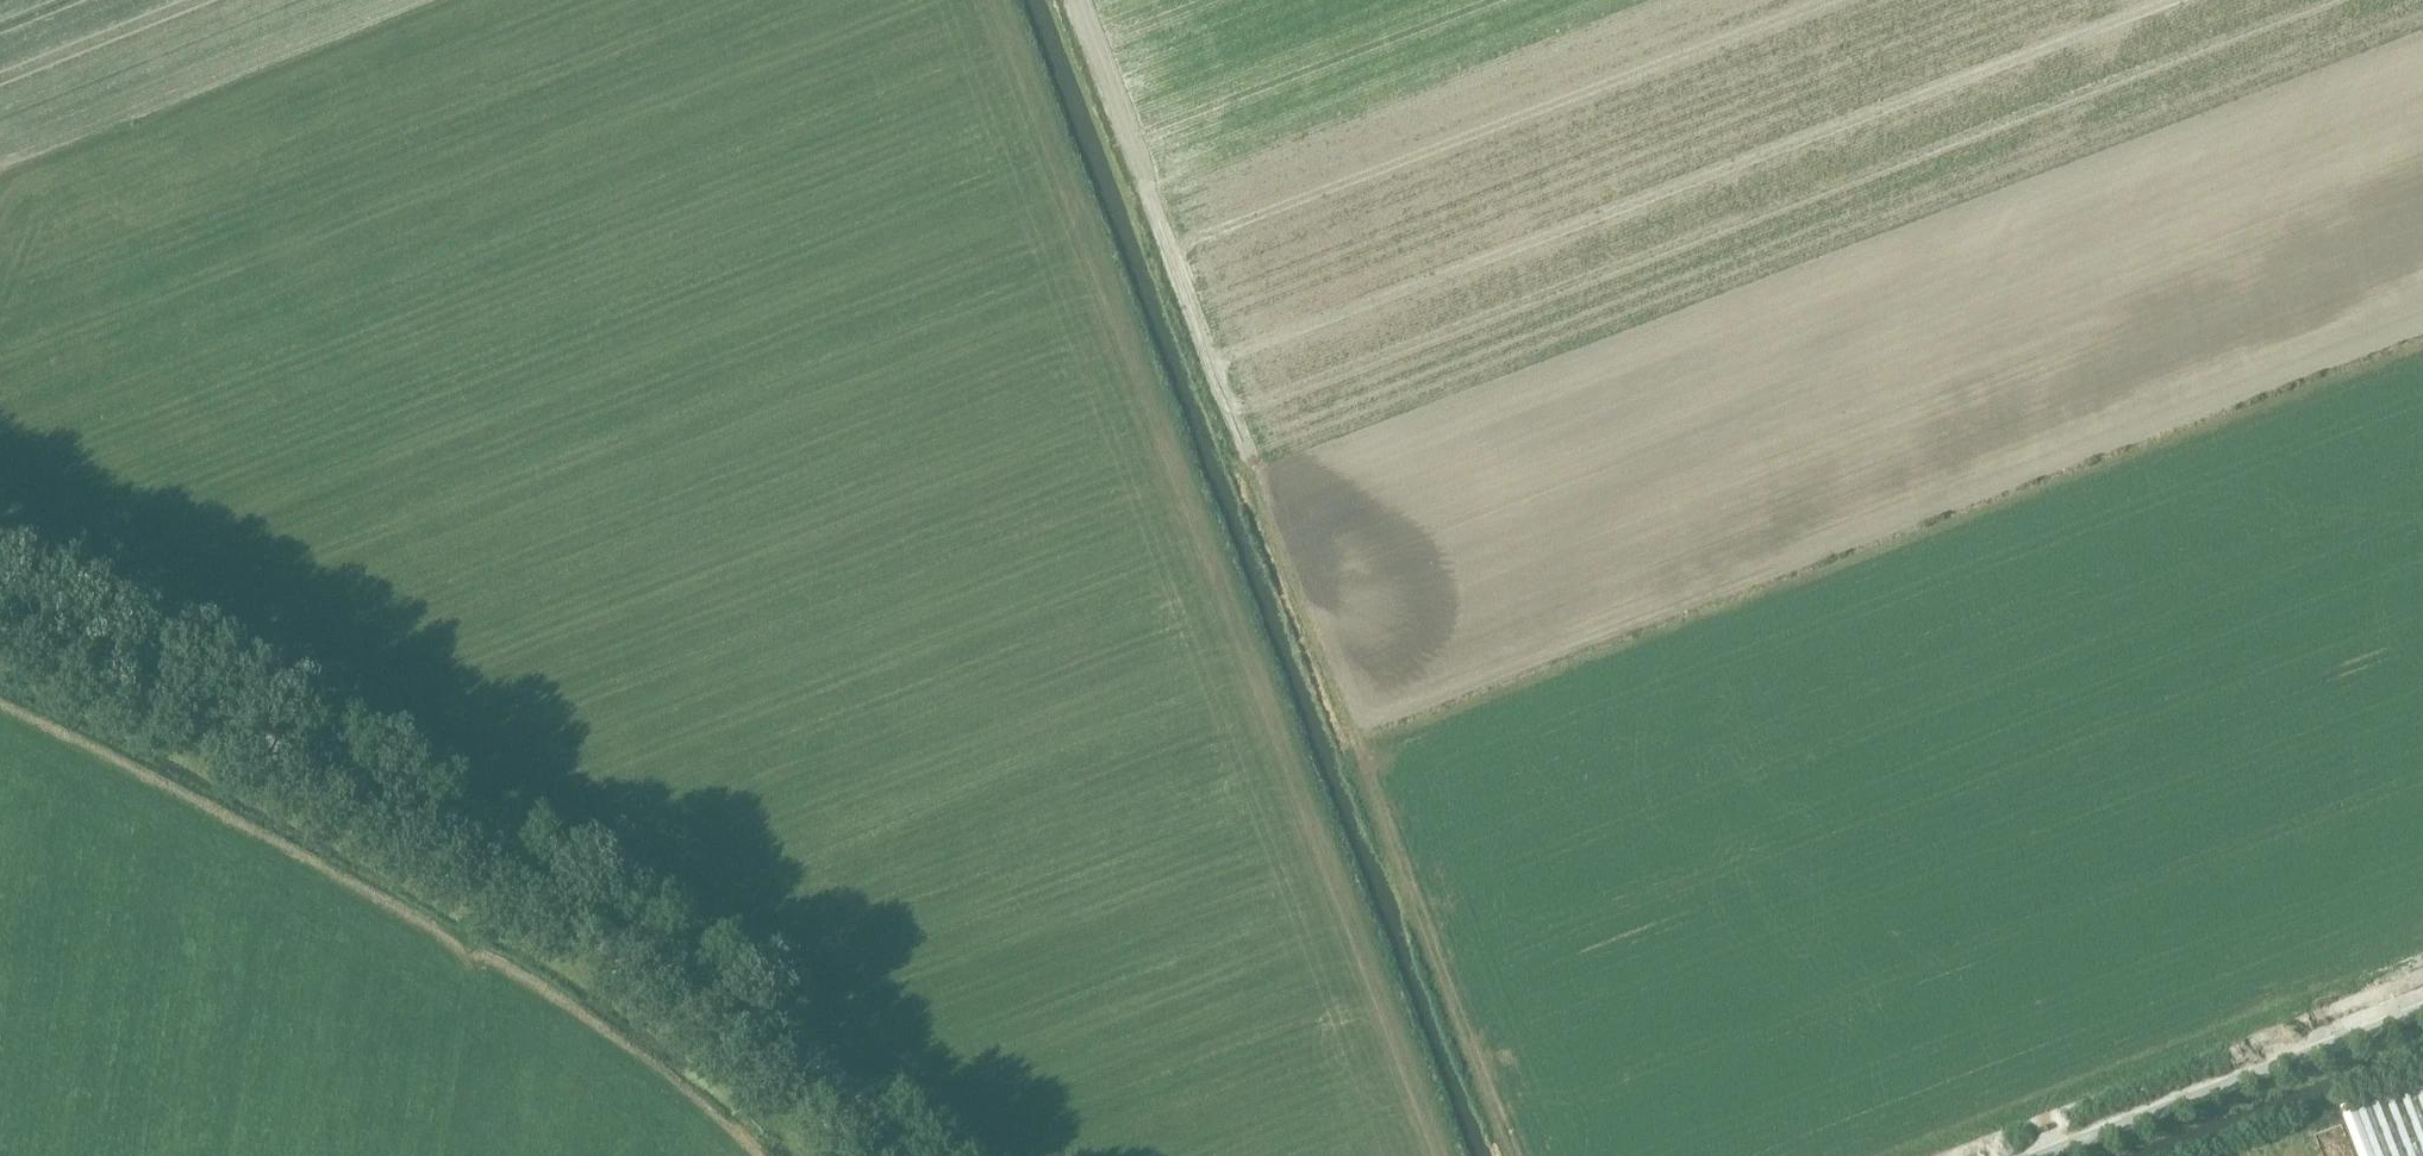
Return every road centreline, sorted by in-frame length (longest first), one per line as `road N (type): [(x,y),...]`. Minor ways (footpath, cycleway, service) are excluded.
road 1 (tertiary): [(872,1155),(730,1020),(622,945),(384,812),(0,623)]
road 2 (tertiary): [(2022,1155),(2422,1002)]

